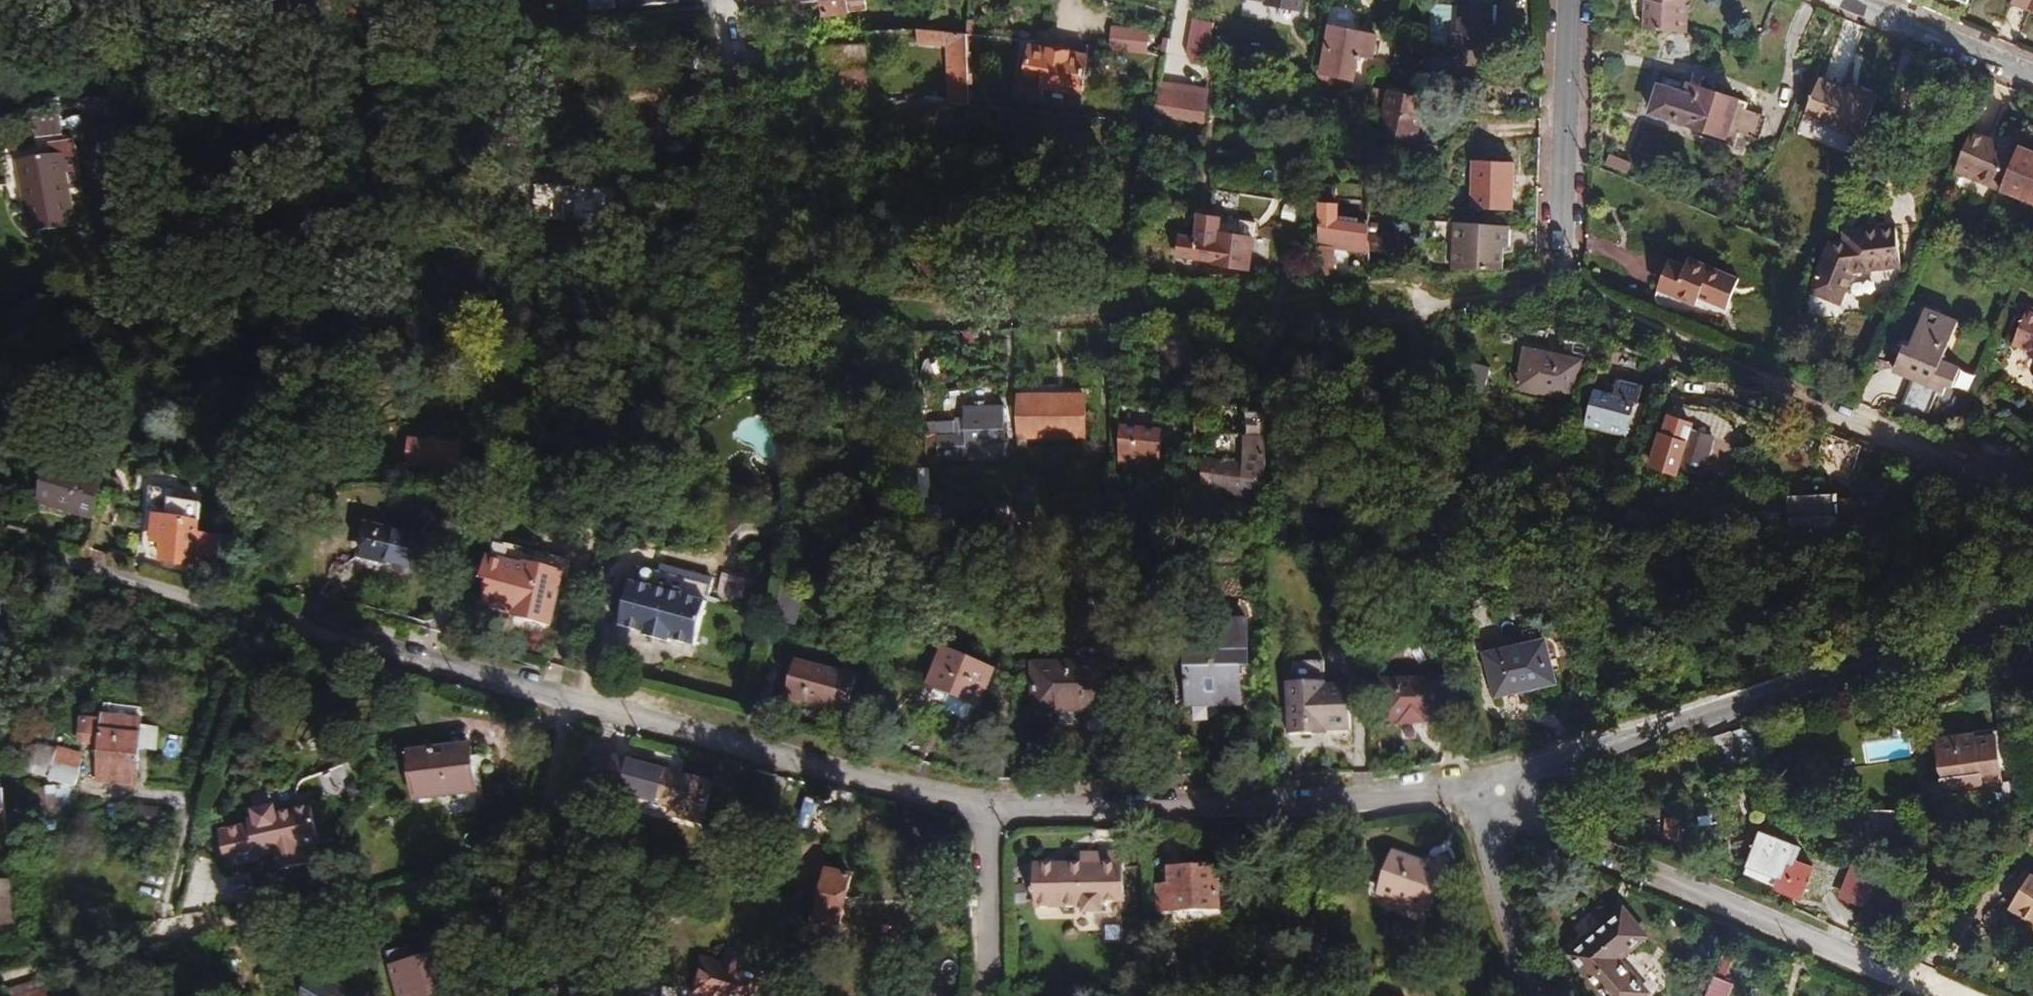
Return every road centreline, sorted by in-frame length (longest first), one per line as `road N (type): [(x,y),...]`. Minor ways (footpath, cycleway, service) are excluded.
road 1 (residential): [(988,807),(0,545)]
road 2 (track): [(0,984),(135,944),(529,864),(569,696)]
road 3 (track): [(2032,495),(1595,304),(1560,270),(1445,303),(1411,295)]
road 4 (residential): [(1493,781),(2032,623)]
road 5 (residential): [(1493,781),(1353,800),(988,807)]
road 6 (residential): [(1943,995),(1554,832),(1493,781)]
road 7 (residential): [(1571,0),(1560,270)]
road 8 (residential): [(1493,781),(1489,853),(1531,995)]
road 9 (residential): [(1853,0),(2032,76)]
road 10 (residential): [(988,807),(992,995)]

